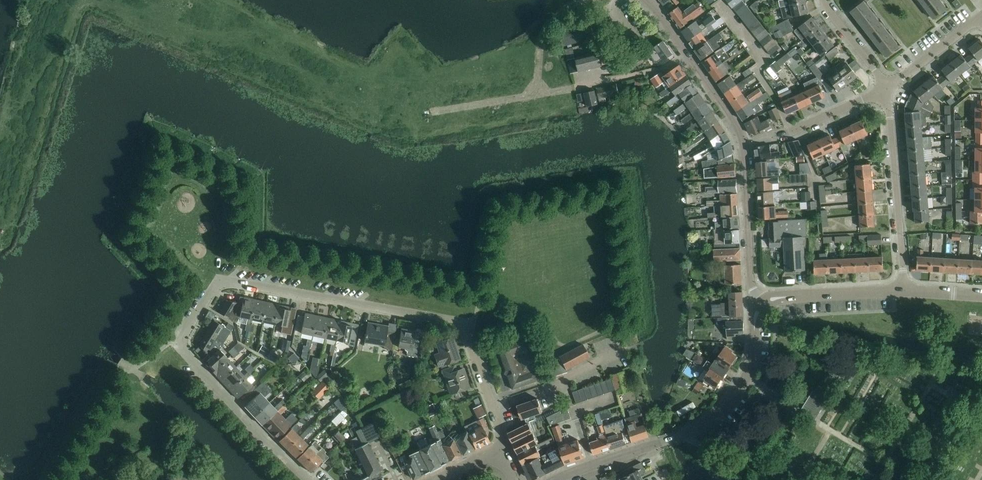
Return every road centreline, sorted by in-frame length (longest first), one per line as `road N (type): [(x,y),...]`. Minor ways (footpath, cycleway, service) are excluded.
road 1 (residential): [(498,449),(502,437),(464,325),(218,280)]
road 2 (unclassified): [(762,304),(750,279),(742,137),(645,0)]
road 3 (unclassified): [(553,479),(722,414),(746,378),(762,304)]
road 4 (residential): [(309,479),(183,350),(182,337),(218,280)]
road 5 (residential): [(905,291),(888,86)]
road 6 (residential): [(762,304),(905,291)]
road 7 (residential): [(777,134),(888,86)]

